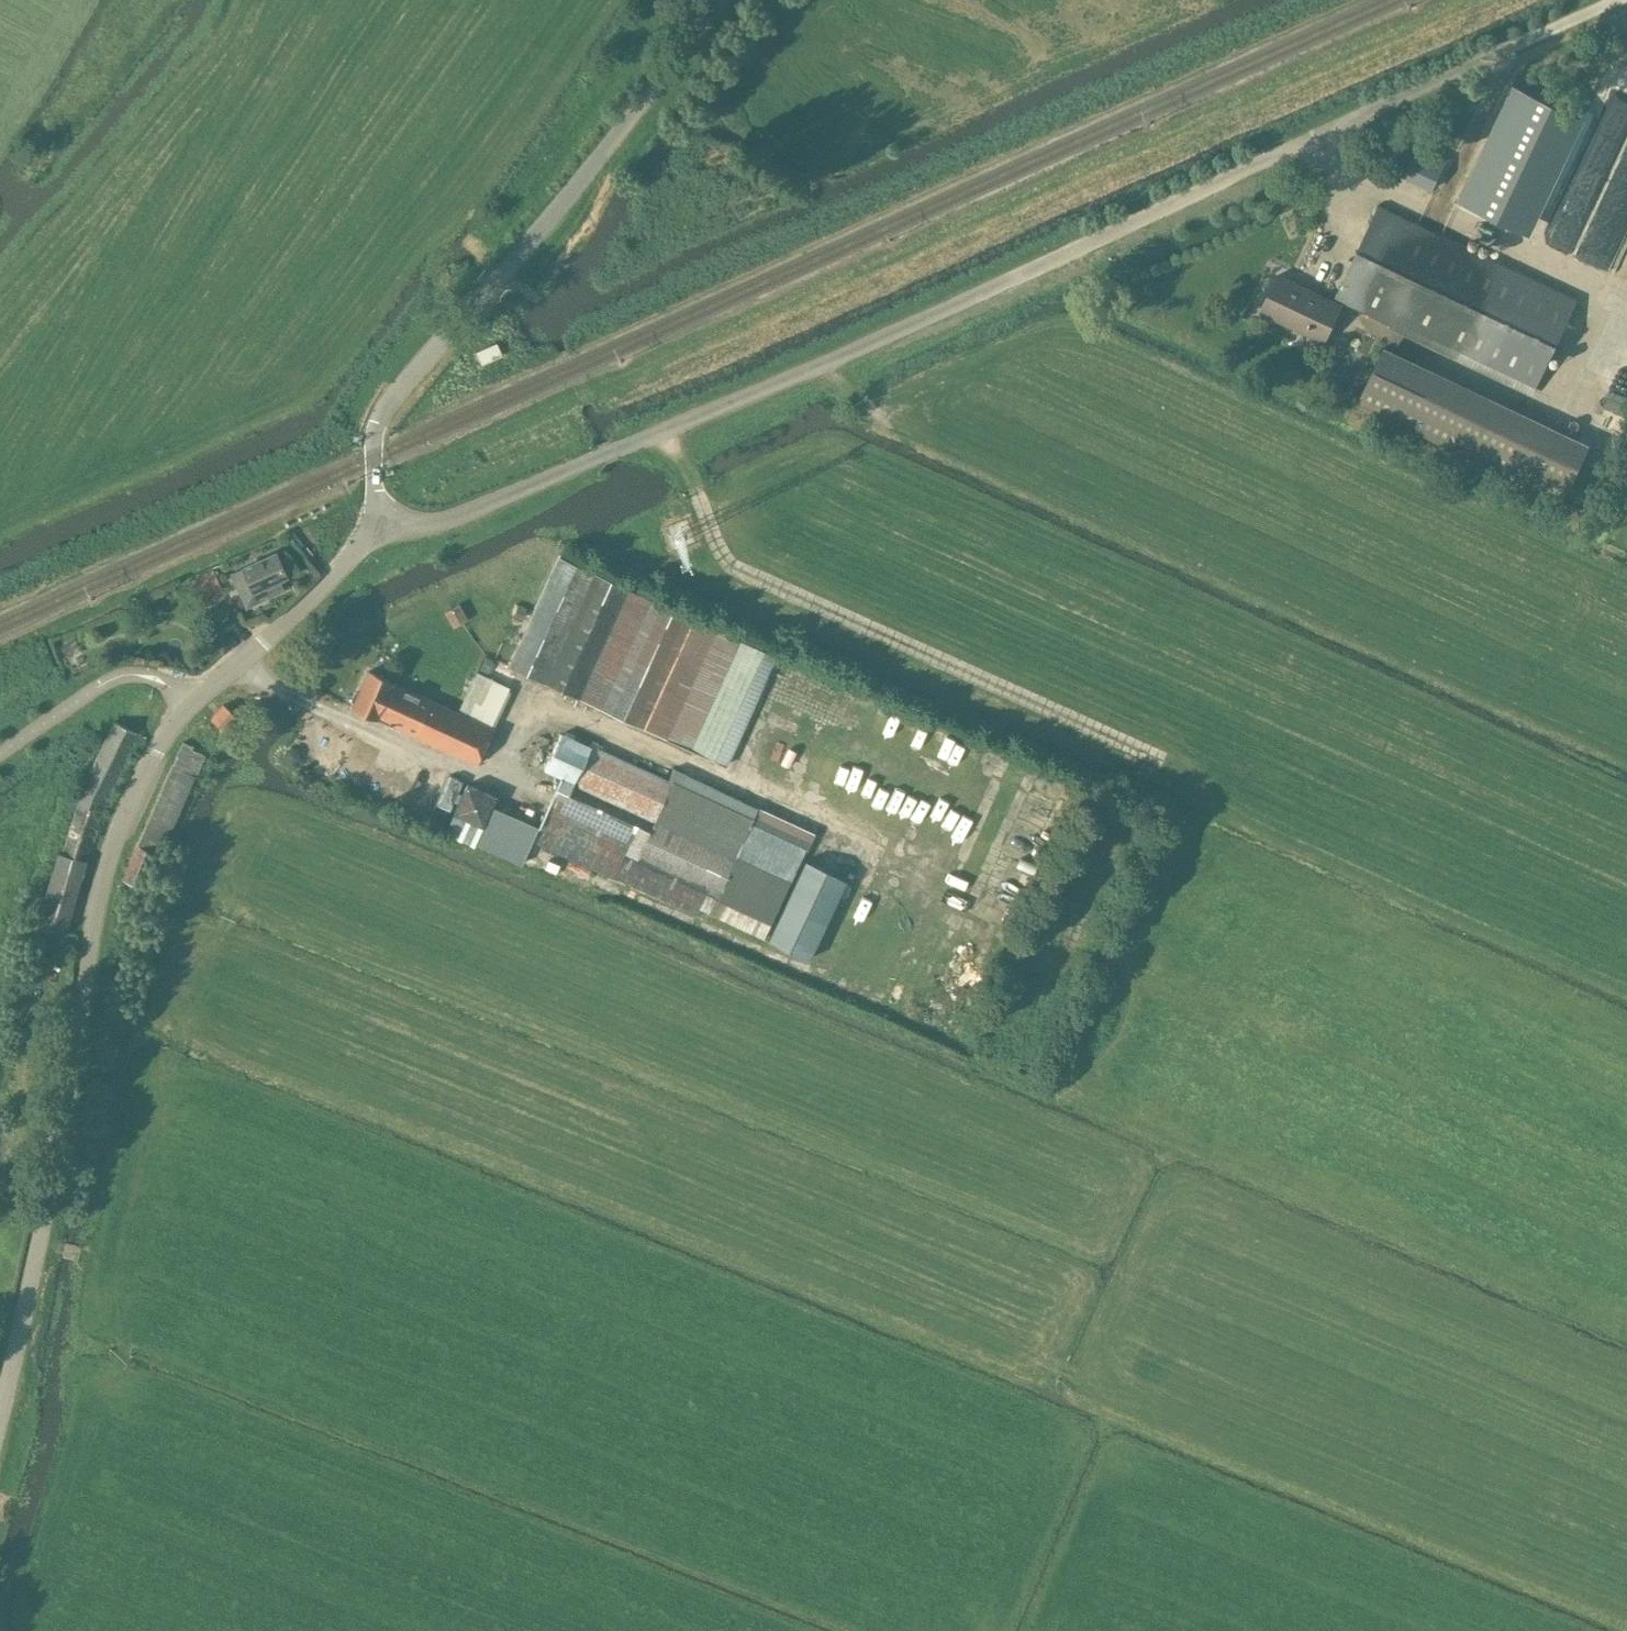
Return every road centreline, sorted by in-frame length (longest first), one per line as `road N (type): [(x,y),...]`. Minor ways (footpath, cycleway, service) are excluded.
road 1 (unclassified): [(365,515),(430,521),(614,450),(1003,283),(1333,129)]
road 2 (unclassified): [(0,1396),(111,870),(164,741),(213,685)]
road 3 (unclassified): [(719,0),(375,404),(365,515)]
road 4 (track): [(1333,129),(1621,0)]
road 5 (unclassified): [(365,515),(309,593),(213,685)]

